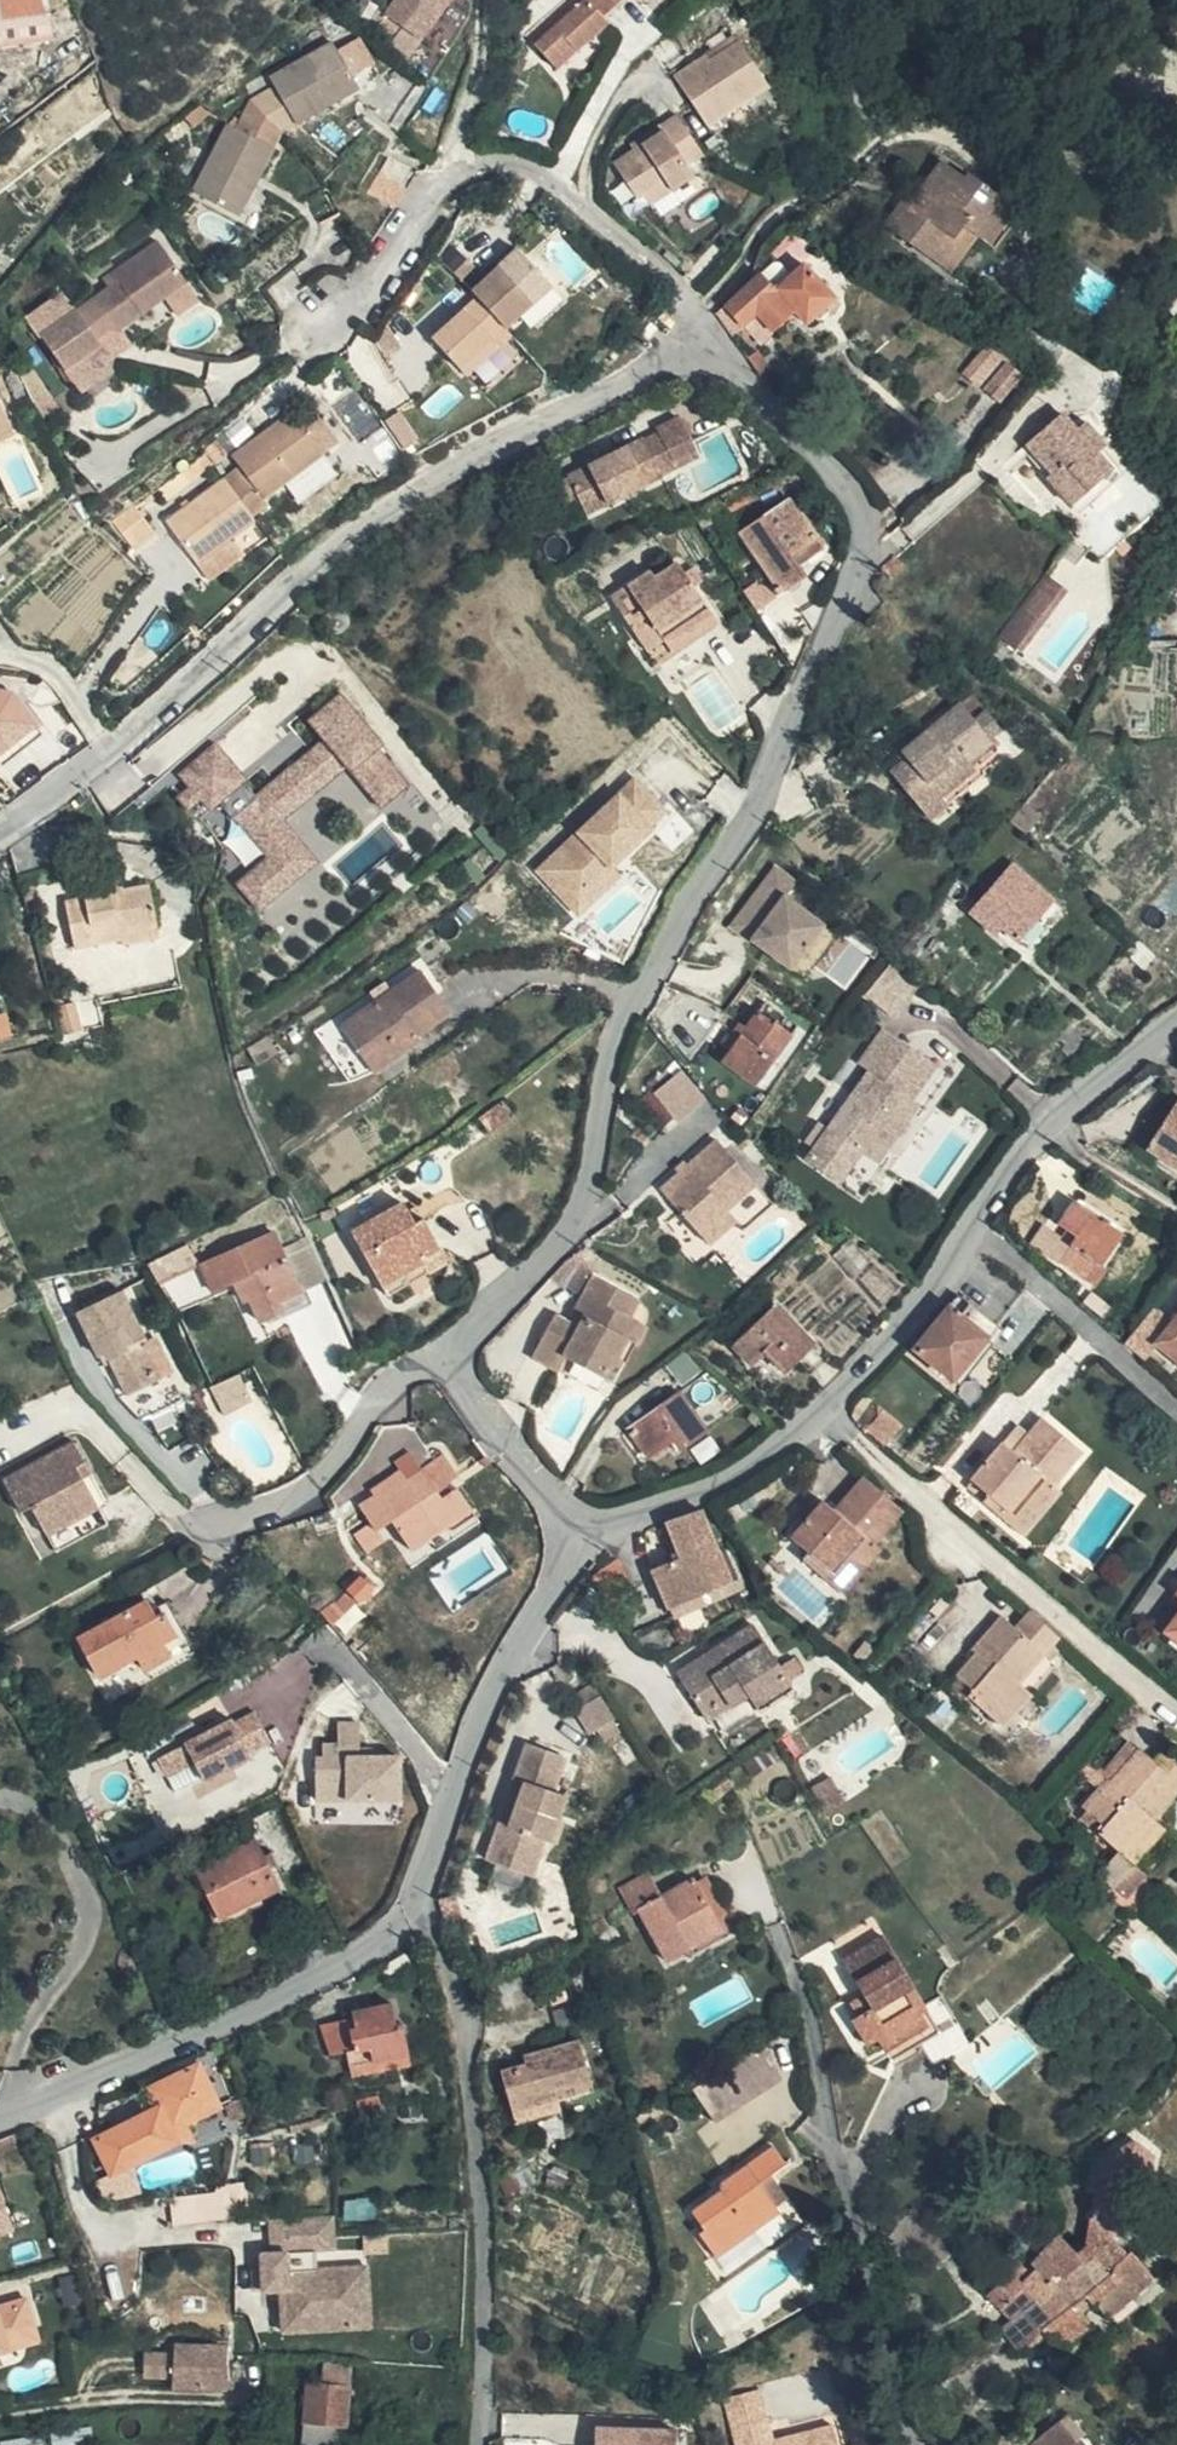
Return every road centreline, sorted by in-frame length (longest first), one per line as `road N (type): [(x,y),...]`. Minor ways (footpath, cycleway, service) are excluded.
road 1 (residential): [(695,352),(727,368),(850,490),(866,534),(860,571),(776,770),(698,889),(622,1031),(580,1213),(445,1358)]
road 2 (residential): [(0,2117),(326,1973),(393,1929),(423,1882),(491,1692),(586,1540)]
road 3 (residential): [(0,830),(113,749),(336,544),(441,475),(695,352)]
road 4 (residential): [(1176,1024),(1056,1116),(994,1190),(920,1307),(751,1468),(586,1540)]
road 5 (residential): [(695,352),(673,278),(557,180),(492,161),(445,178),(375,271),(321,325)]
road 6 (residential): [(445,1358),(400,1374),(311,1488),(268,1510),(185,1529)]
road 7 (residential): [(445,1358),(505,1447),(586,1540)]

